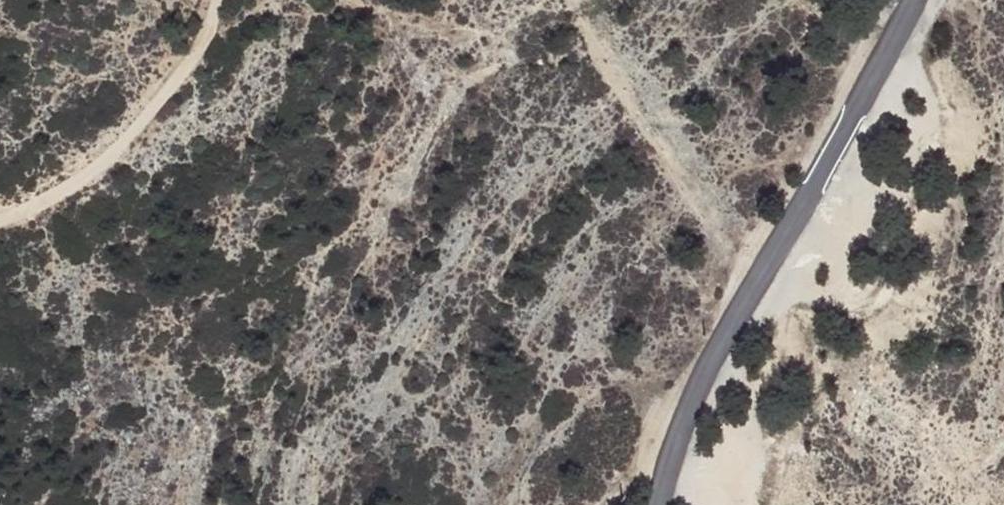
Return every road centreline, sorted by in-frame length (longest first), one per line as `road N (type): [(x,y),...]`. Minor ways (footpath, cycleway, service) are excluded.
road 1 (unclassified): [(657,504),(735,305),(911,0)]
road 2 (track): [(0,224),(105,164),(213,34),(219,0)]

